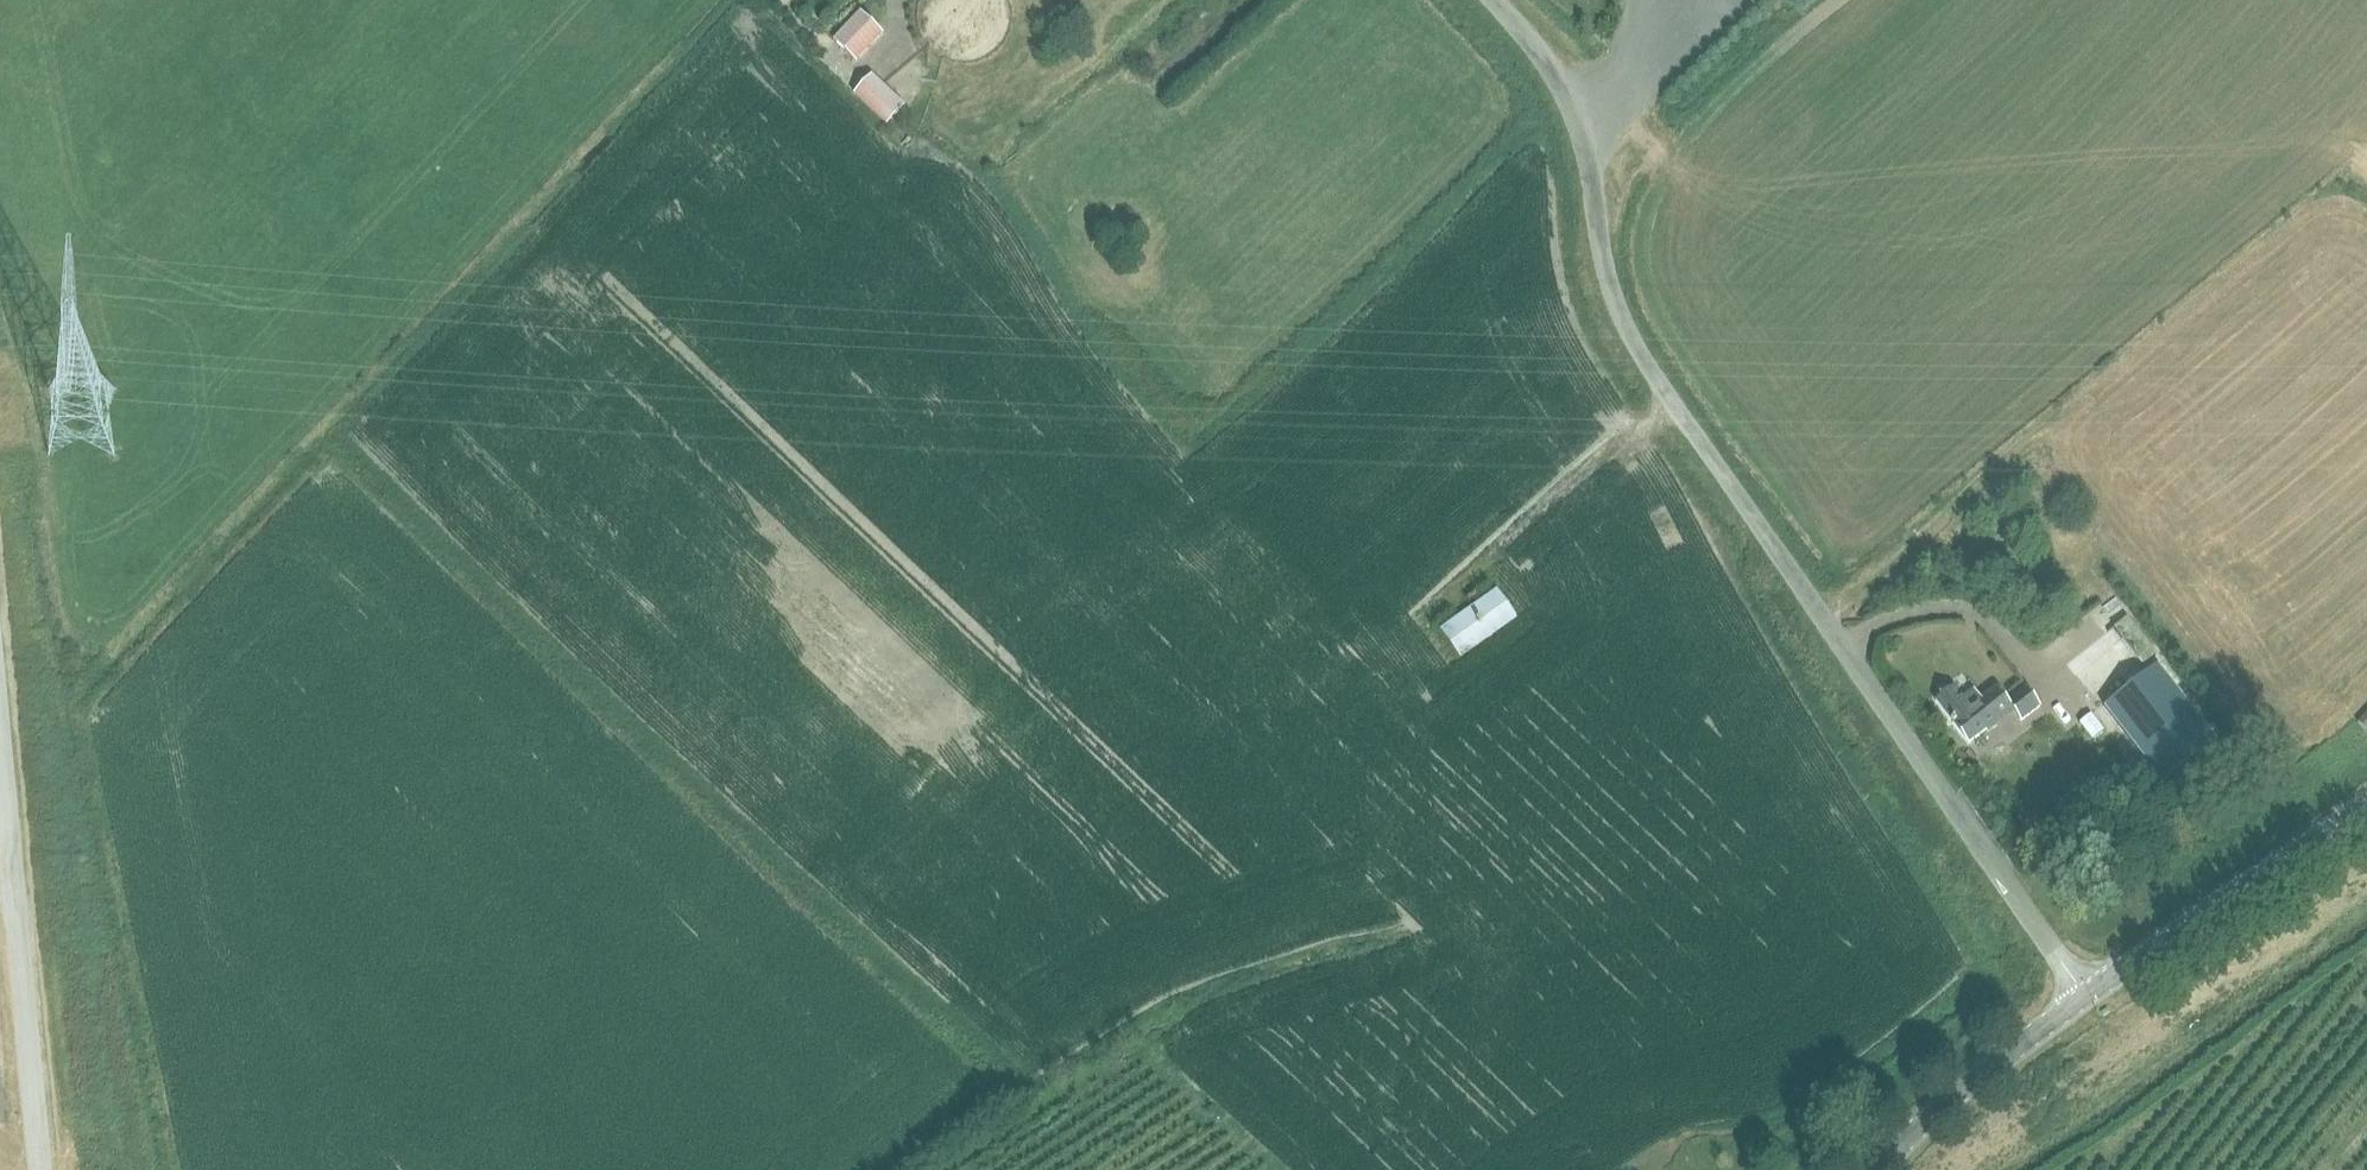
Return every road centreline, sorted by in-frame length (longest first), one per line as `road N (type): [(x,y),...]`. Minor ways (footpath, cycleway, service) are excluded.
road 1 (unclassified): [(2086,996),(1616,306),(1574,90),(1493,0)]
road 2 (tertiary): [(45,1169),(0,741)]
road 3 (tertiary): [(2086,996),(2366,802)]
road 4 (tertiary): [(1884,1169),(2086,996)]

